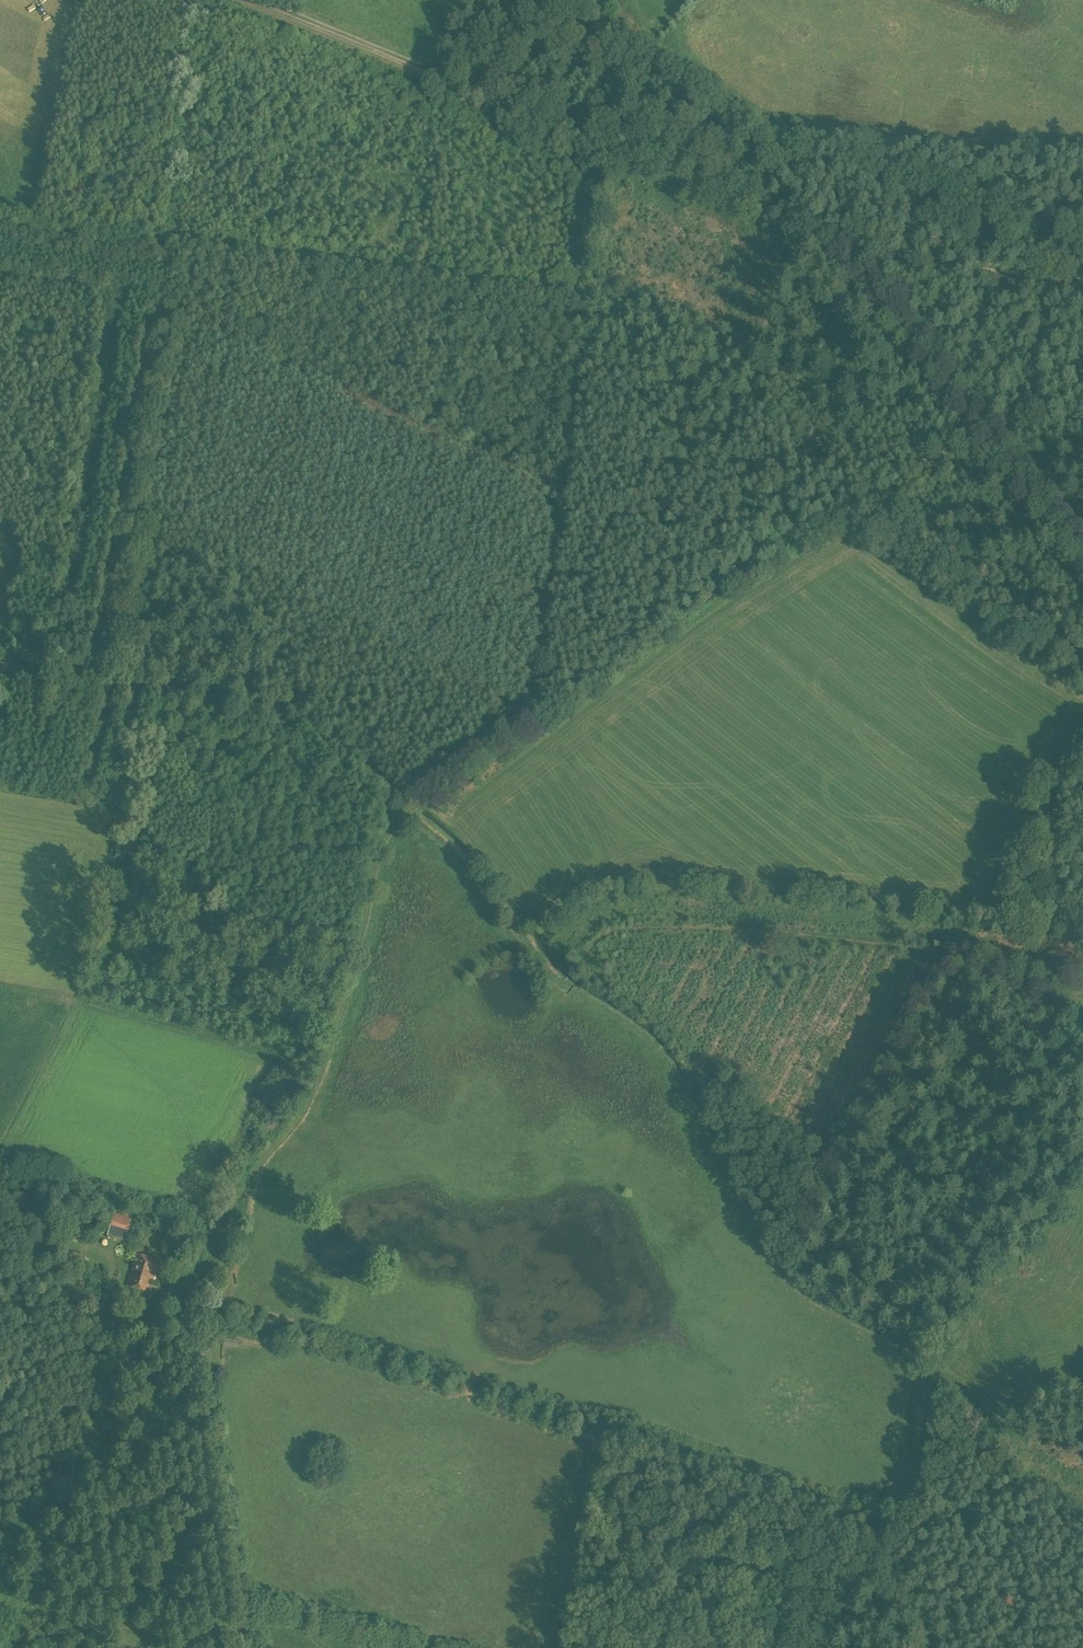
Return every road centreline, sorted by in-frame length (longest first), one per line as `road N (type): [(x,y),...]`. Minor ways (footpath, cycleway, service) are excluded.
road 1 (track): [(837,245),(243,0)]
road 2 (track): [(837,245),(1082,569)]
road 3 (track): [(246,1647),(198,1355)]
road 4 (track): [(1082,283),(837,245)]

